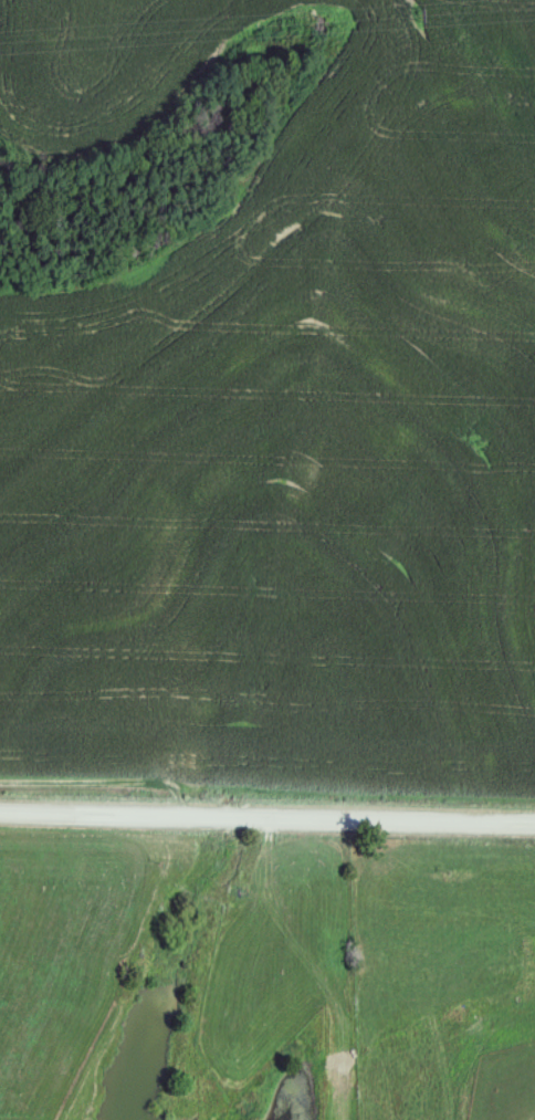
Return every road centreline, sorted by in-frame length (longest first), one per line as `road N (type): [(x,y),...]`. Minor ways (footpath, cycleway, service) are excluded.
road 1 (residential): [(534,815),(0,808)]

